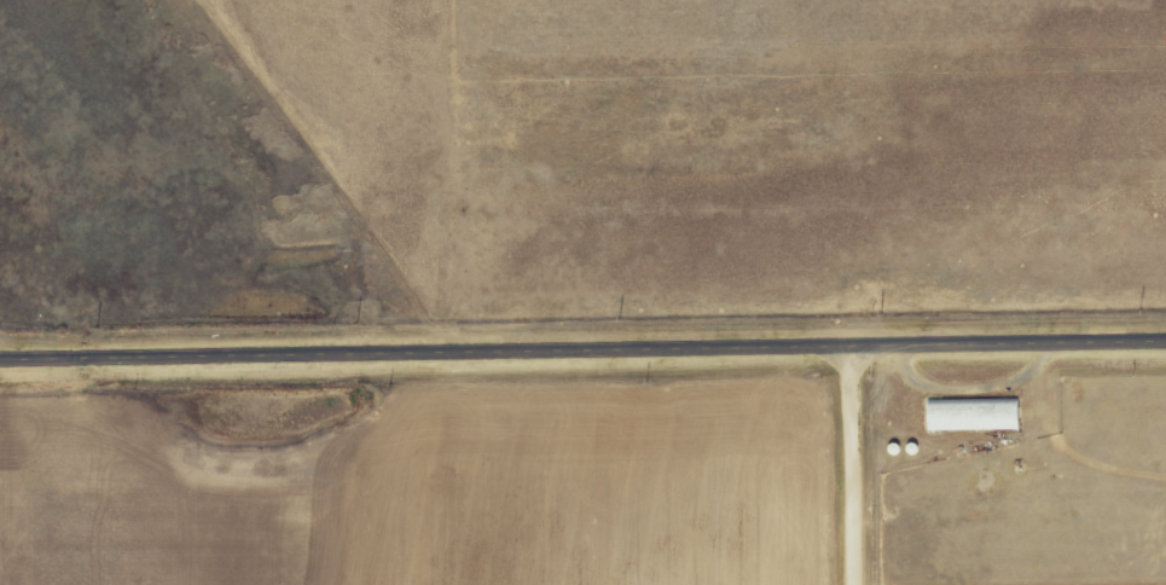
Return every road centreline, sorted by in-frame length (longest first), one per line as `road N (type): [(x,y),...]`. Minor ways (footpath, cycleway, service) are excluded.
road 1 (secondary): [(0,370),(1165,350)]
road 2 (residential): [(425,364),(457,244),(452,0)]
road 3 (residential): [(855,584),(855,357)]

